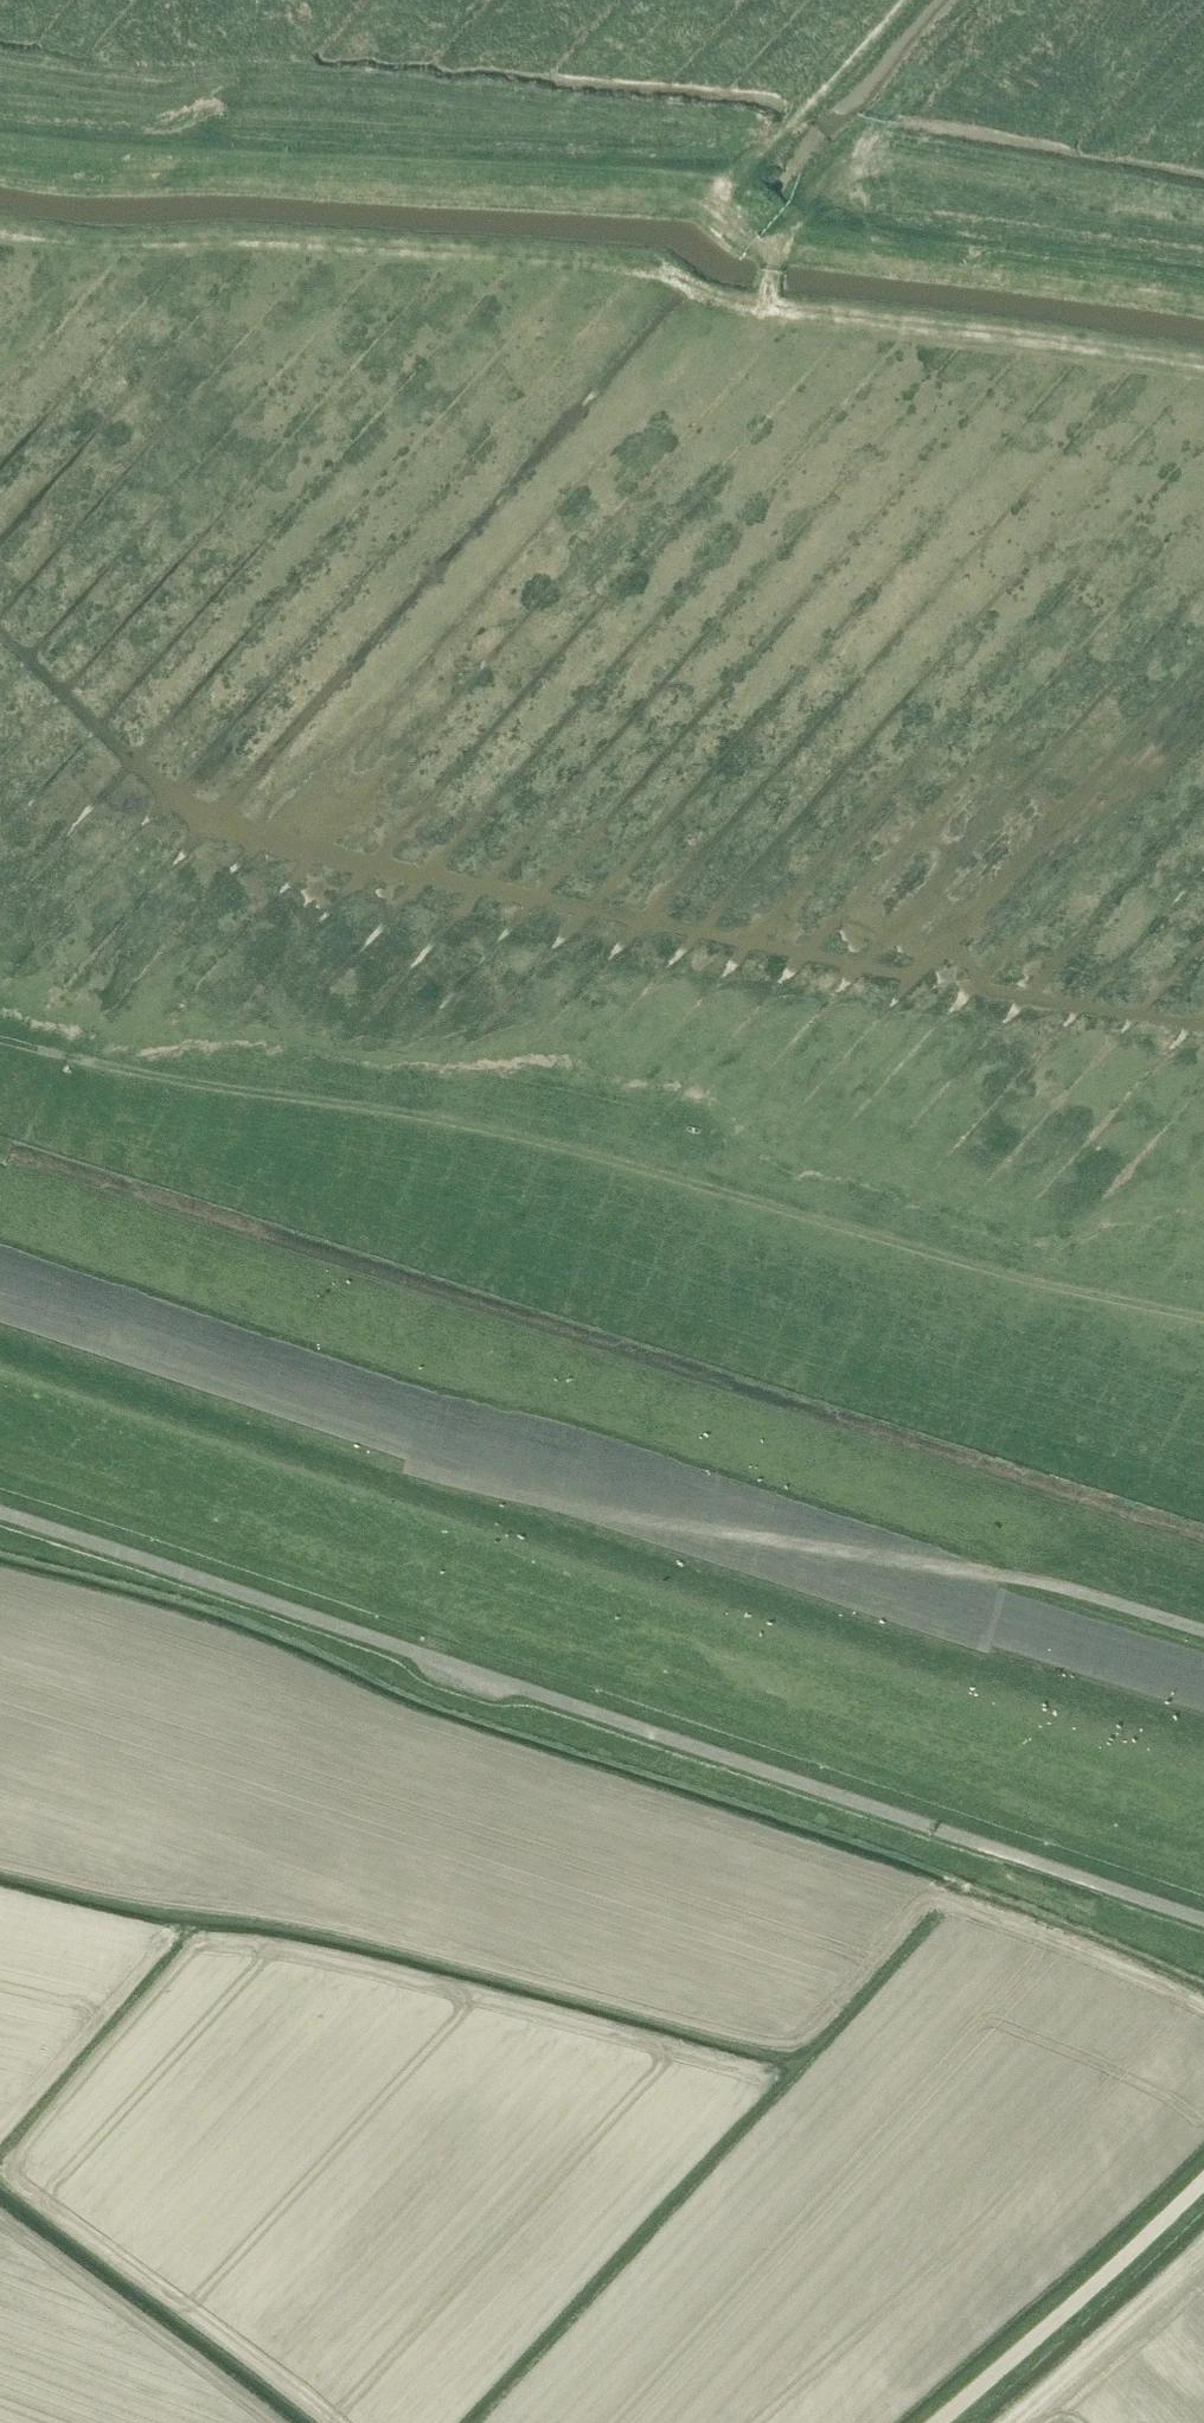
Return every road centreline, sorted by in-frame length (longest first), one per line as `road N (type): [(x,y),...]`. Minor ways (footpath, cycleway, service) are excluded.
road 1 (track): [(485,1478),(0,1317)]
road 2 (unclassified): [(932,2422),(1203,2179)]

